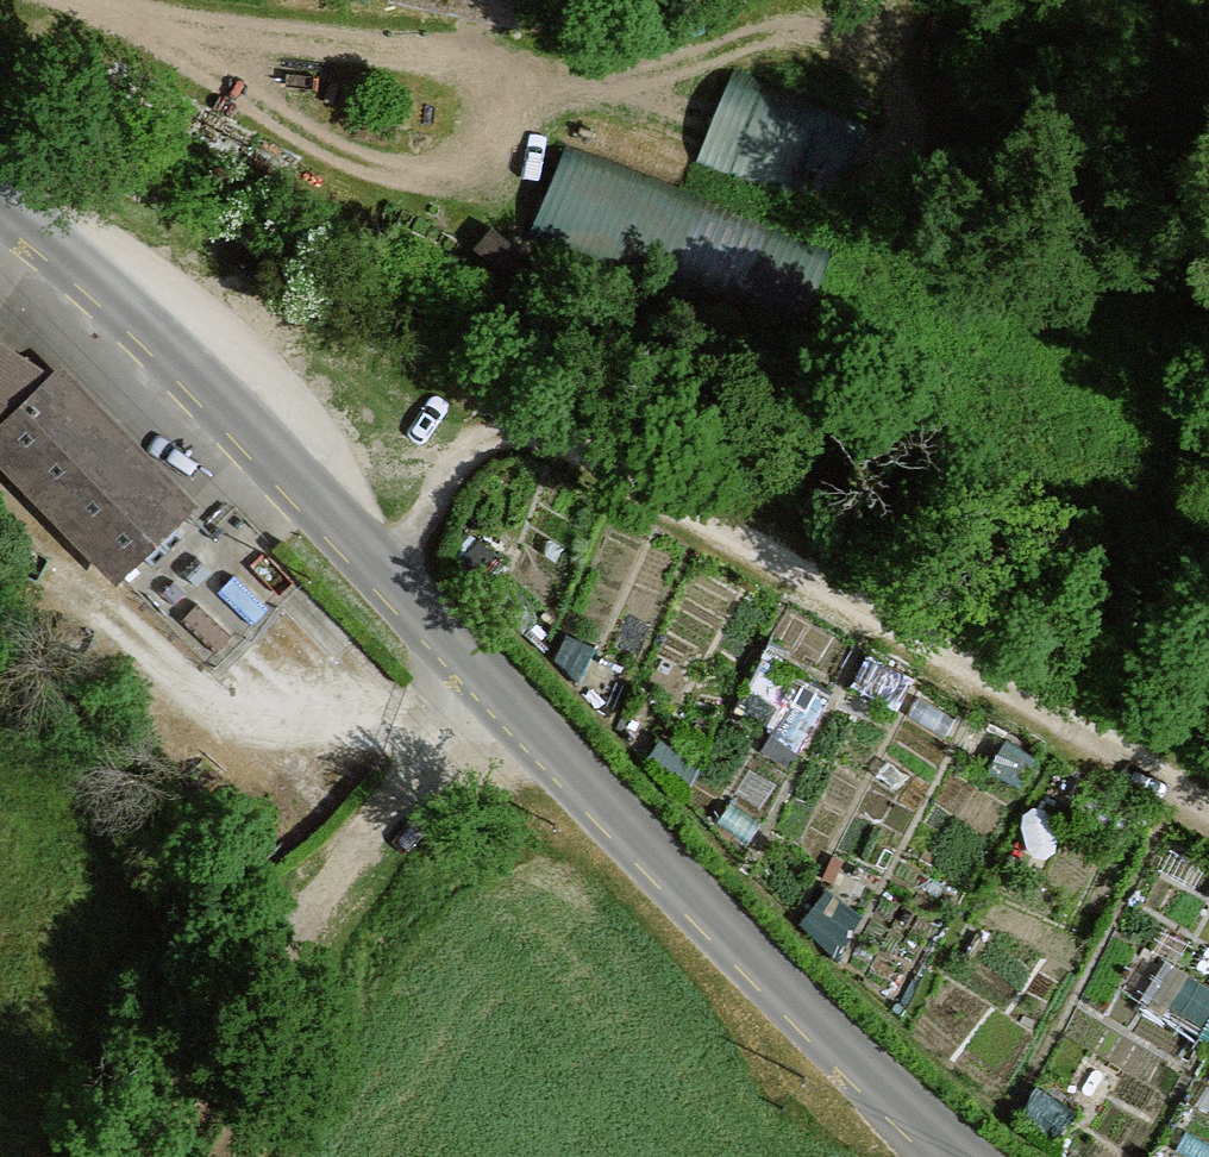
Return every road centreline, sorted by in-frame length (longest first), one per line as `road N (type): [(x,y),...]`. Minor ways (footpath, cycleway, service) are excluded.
road 1 (unclassified): [(0,196),(278,459),(851,1058),(960,1156)]
road 2 (track): [(391,581),(464,451),(495,433),(541,431),(1208,808)]
road 3 (track): [(88,0),(565,86),(653,71),(833,15),(856,0)]
road 4 (track): [(164,1156),(214,1055),(286,943),(488,681)]

